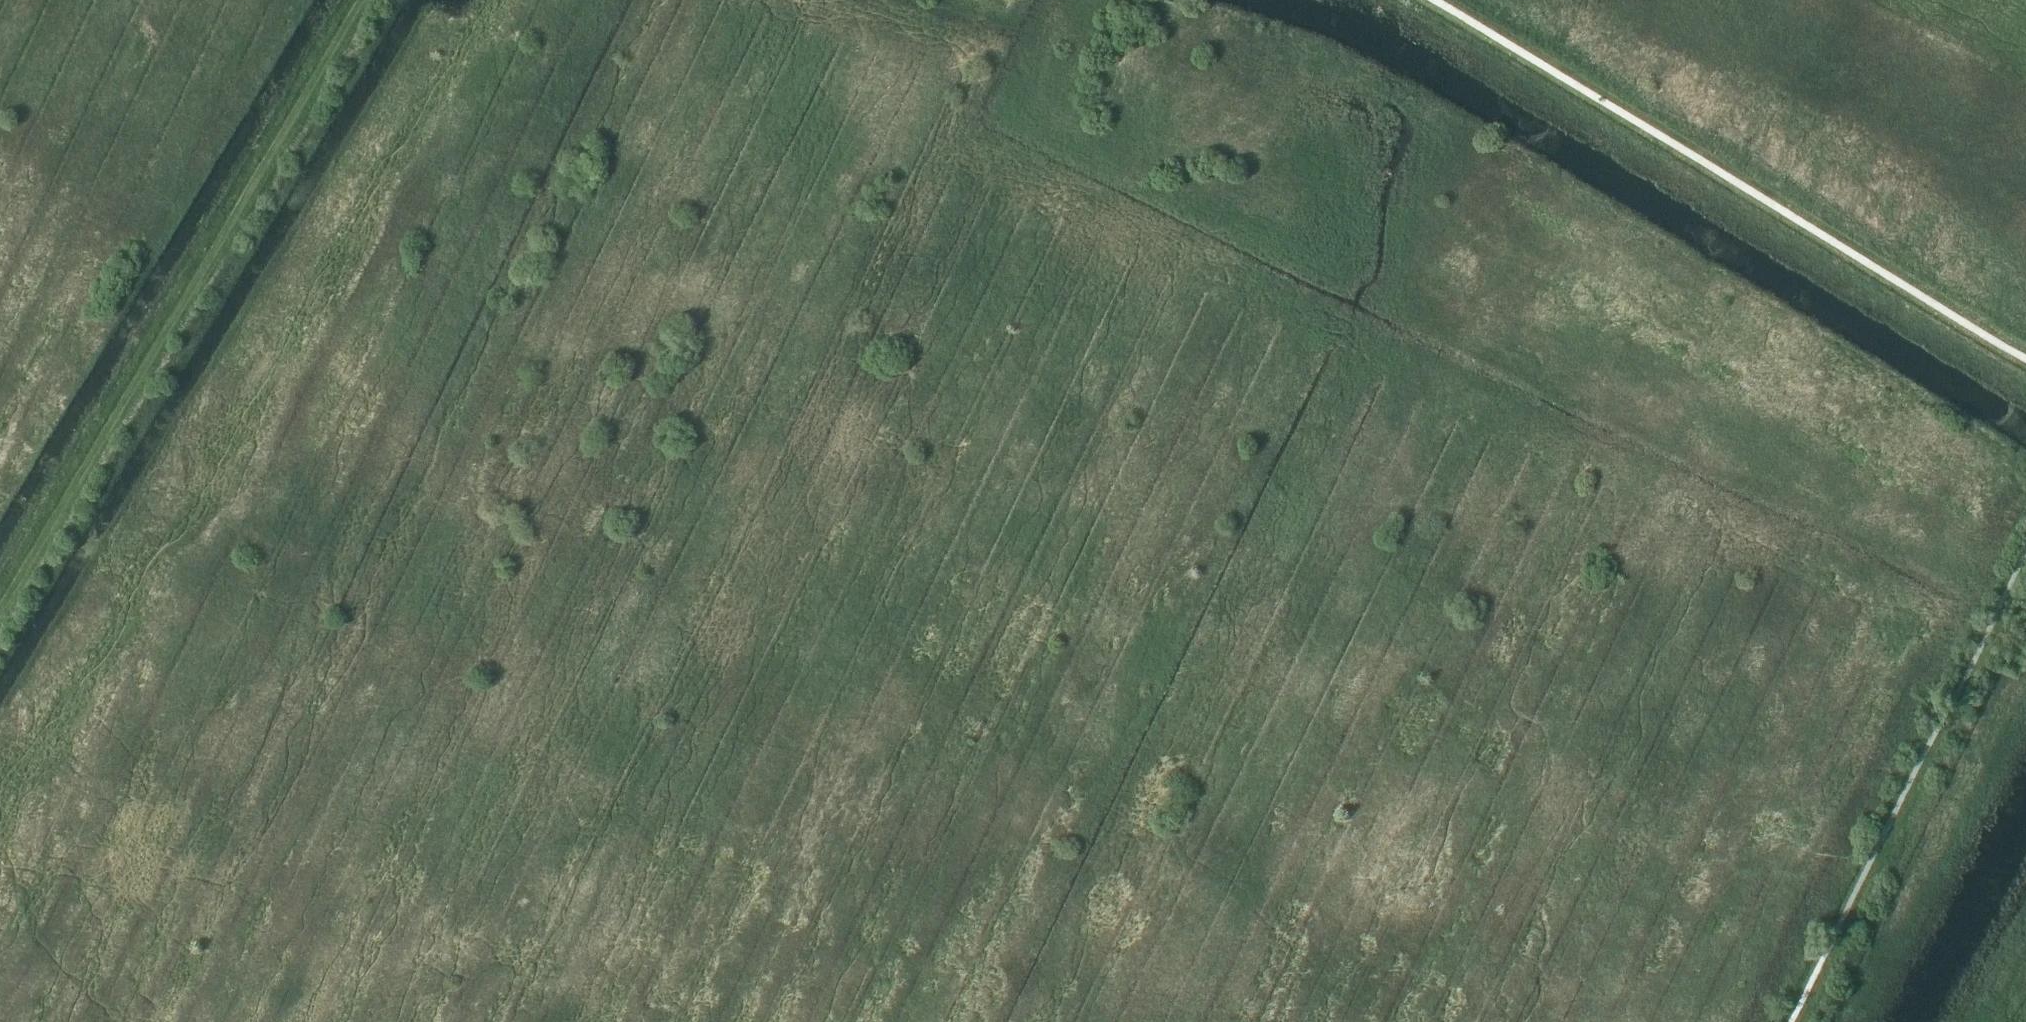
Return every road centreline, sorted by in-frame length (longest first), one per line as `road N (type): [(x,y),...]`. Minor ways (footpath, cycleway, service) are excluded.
road 1 (track): [(0,602),(365,0)]

